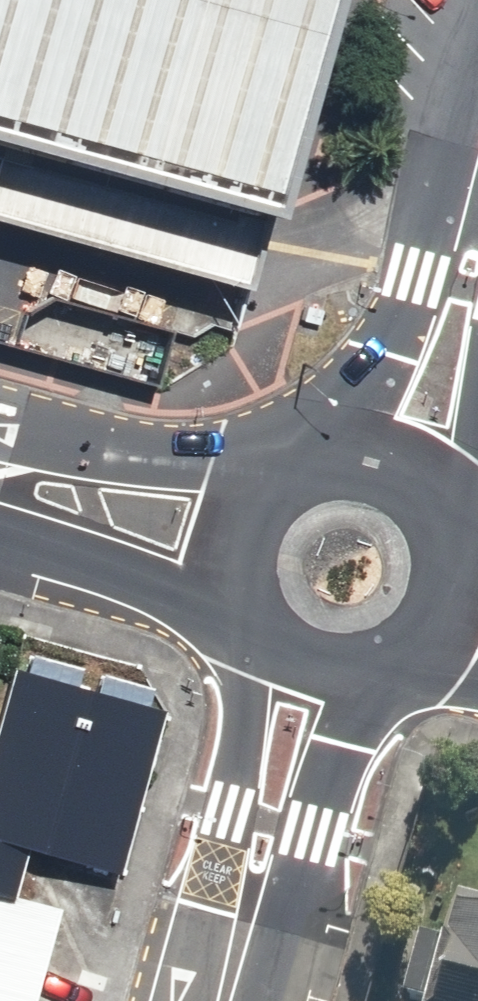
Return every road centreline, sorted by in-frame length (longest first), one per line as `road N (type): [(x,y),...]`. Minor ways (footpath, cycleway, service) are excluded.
road 1 (tertiary): [(315,667),(224,1000)]
road 2 (tertiary): [(477,177),(382,470)]
road 3 (secondary): [(0,485),(241,549)]
road 4 (secondary): [(241,549),(254,512),(281,483),(317,465),(357,462),(382,470)]
road 5 (secondary): [(382,470),(424,498),(444,531),(450,569),(442,606)]
road 6 (secondary): [(442,606),(426,632),(376,666),(315,667)]
road 7 (secondary): [(315,667),(264,634),(248,609),(241,549)]

